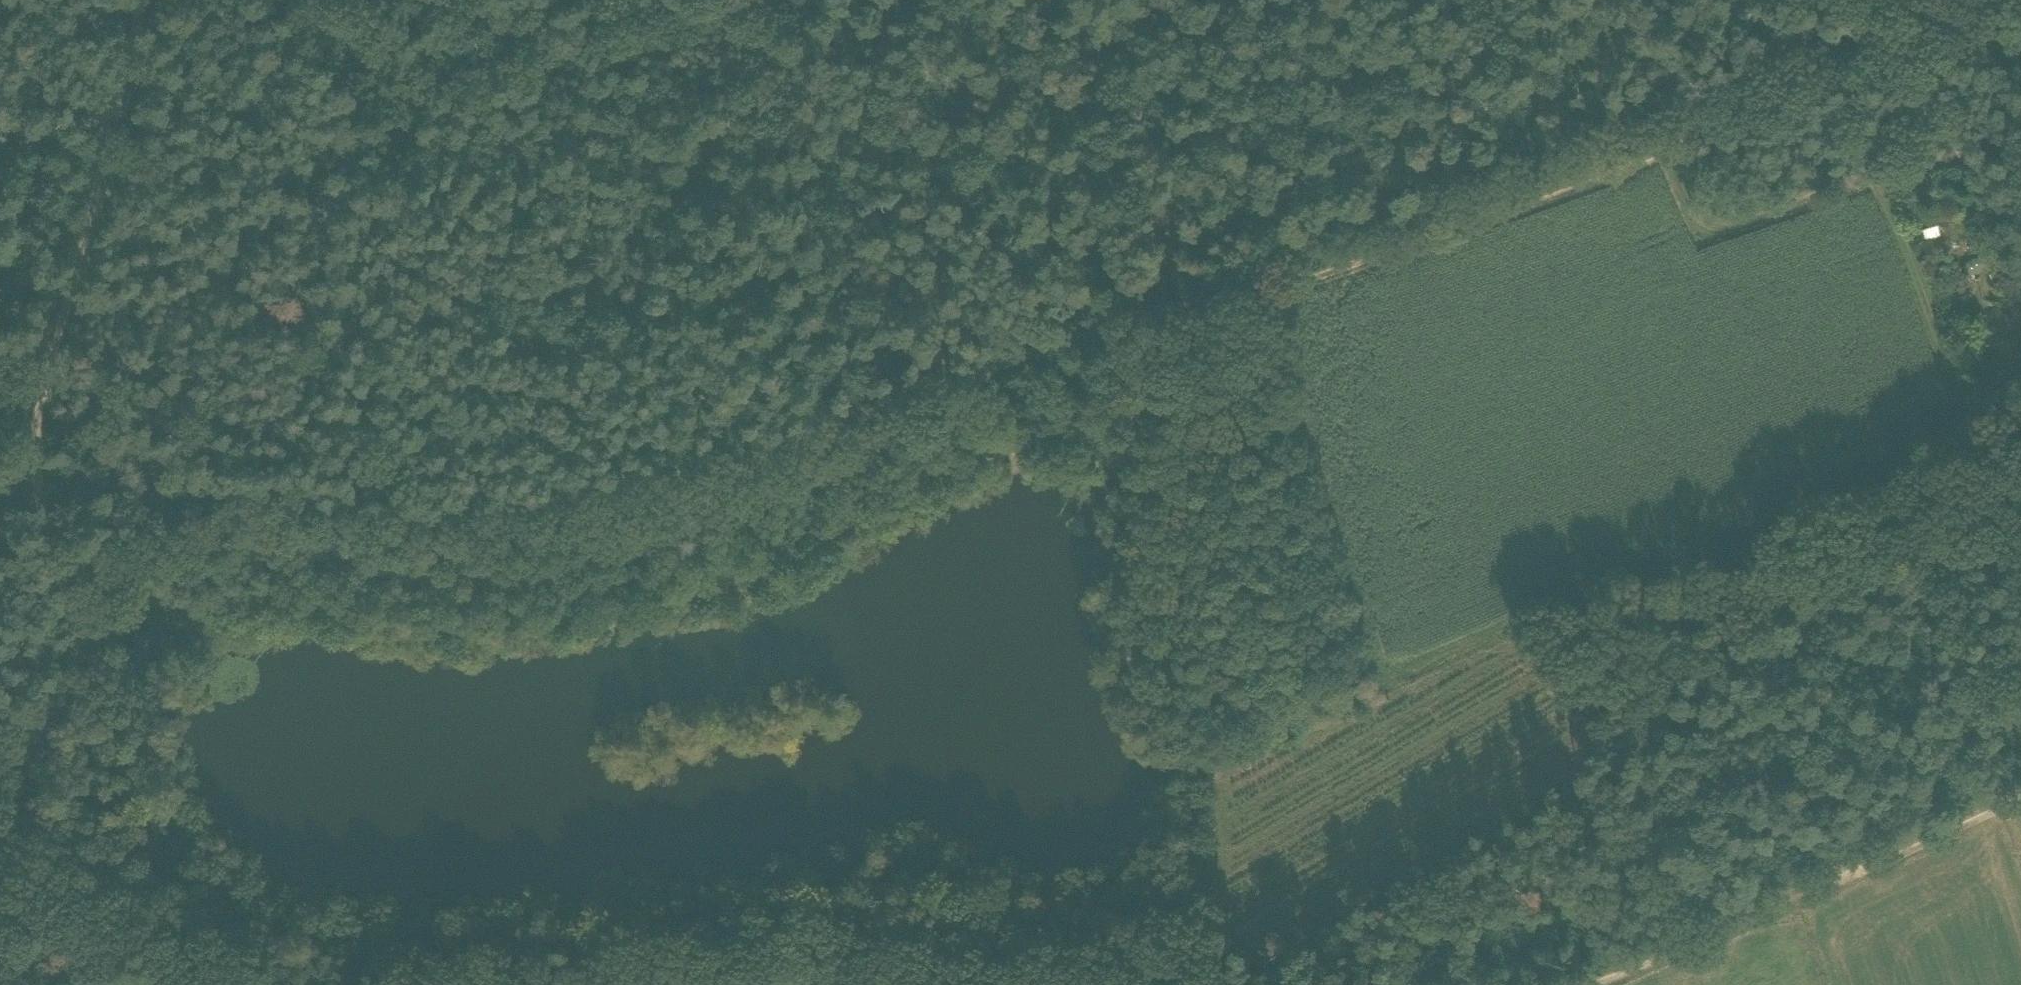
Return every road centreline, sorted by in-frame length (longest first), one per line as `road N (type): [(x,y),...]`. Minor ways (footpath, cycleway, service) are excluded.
road 1 (track): [(1942,27),(1876,54),(1840,88),(1814,99),(1752,102),(1630,168),(1250,300),(552,509),(454,520),(242,497),(38,486)]
road 2 (track): [(38,486),(36,415),(142,0)]
road 3 (track): [(1592,984),(2020,805)]
road 4 (track): [(0,858),(42,733),(67,623)]
road 5 (track): [(67,623),(38,486)]
road 6 (unclassified): [(2020,72),(1904,0)]

